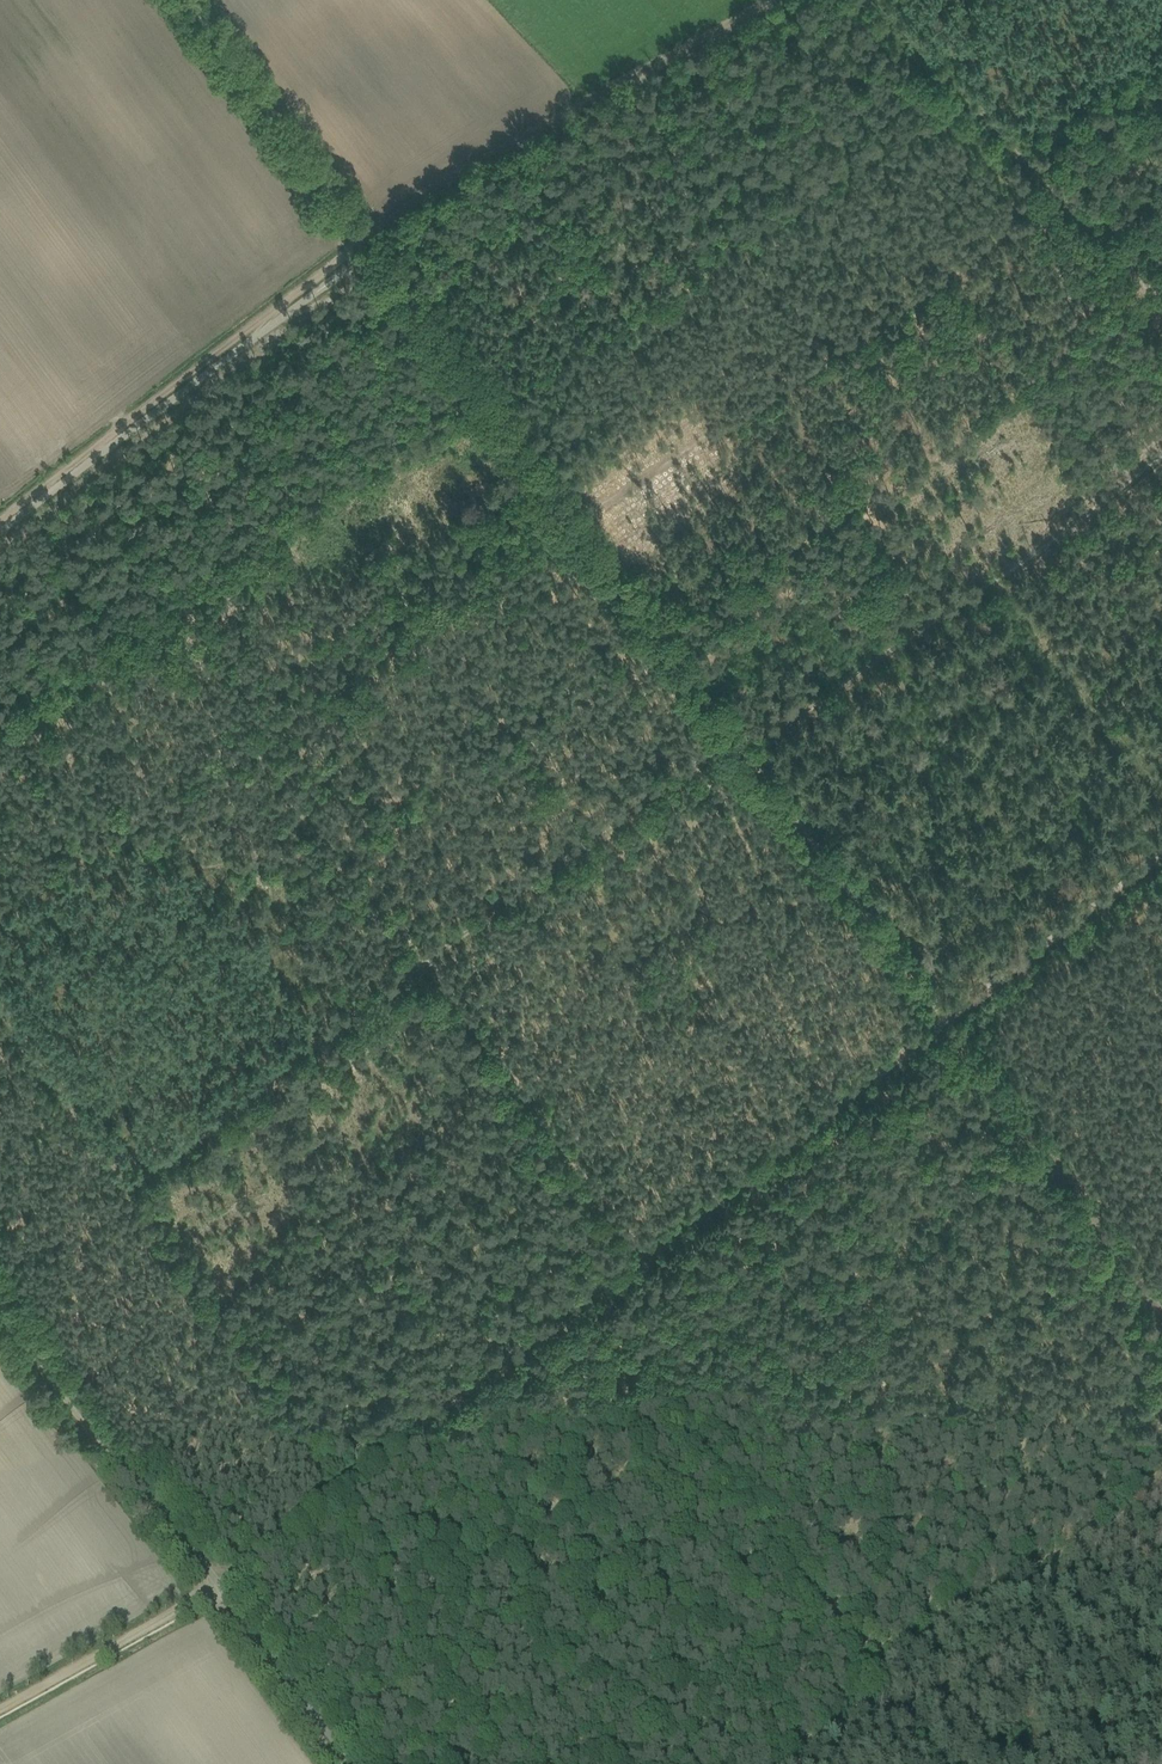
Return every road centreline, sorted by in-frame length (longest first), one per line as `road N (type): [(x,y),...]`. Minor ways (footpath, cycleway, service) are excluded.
road 1 (track): [(649,1253),(354,848),(1150,285),(1161,296)]
road 2 (track): [(739,730),(124,1190),(76,1126),(56,1118),(30,1123),(0,1145)]
road 3 (track): [(956,1016),(316,1499)]
road 4 (track): [(881,1688),(861,1704),(801,1675),(645,1672),(572,1625),(446,1599),(386,1563),(326,1491)]
road 5 (track): [(739,730),(372,245)]
road 6 (track): [(0,1312),(335,1763)]
road 7 (track): [(1161,452),(751,745)]
road 8 (track): [(586,1296),(872,1675)]
road 9 (track): [(773,0),(456,174),(366,237)]
road 10 (track): [(0,517),(366,237)]
road 11 (track): [(935,1763),(872,1675),(1161,1486)]
road 12 (track): [(1161,1289),(956,1016)]
road 13 (track): [(956,1016),(751,745)]
road 14 (unclassified): [(372,245),(192,0)]
road 15 (track): [(1161,857),(956,1016)]
road 16 (track): [(216,1585),(0,1708)]
road 17 (track): [(316,1499),(216,1585)]

